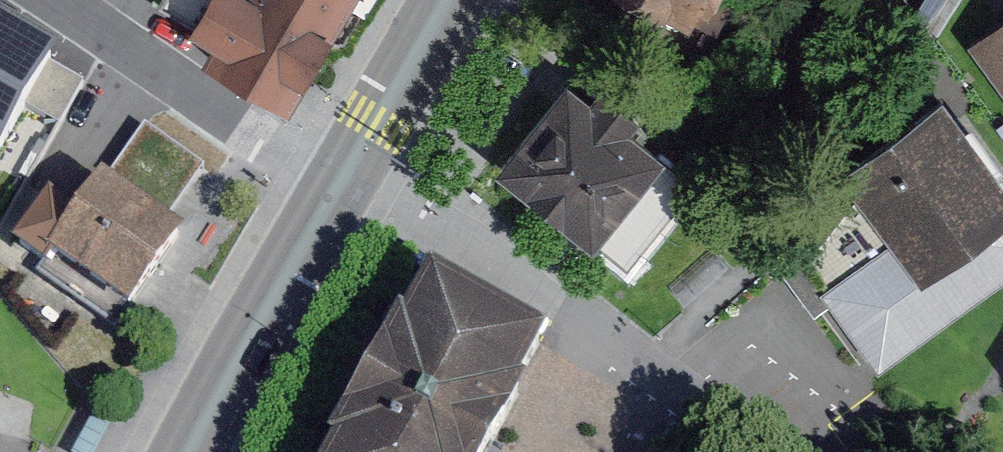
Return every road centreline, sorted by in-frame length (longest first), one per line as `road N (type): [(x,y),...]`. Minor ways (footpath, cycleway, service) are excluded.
road 1 (residential): [(340,177),(646,360),(776,451)]
road 2 (residential): [(56,0),(237,125),(340,177)]
road 3 (primary): [(340,177),(188,451)]
road 4 (primary): [(438,0),(340,177)]

